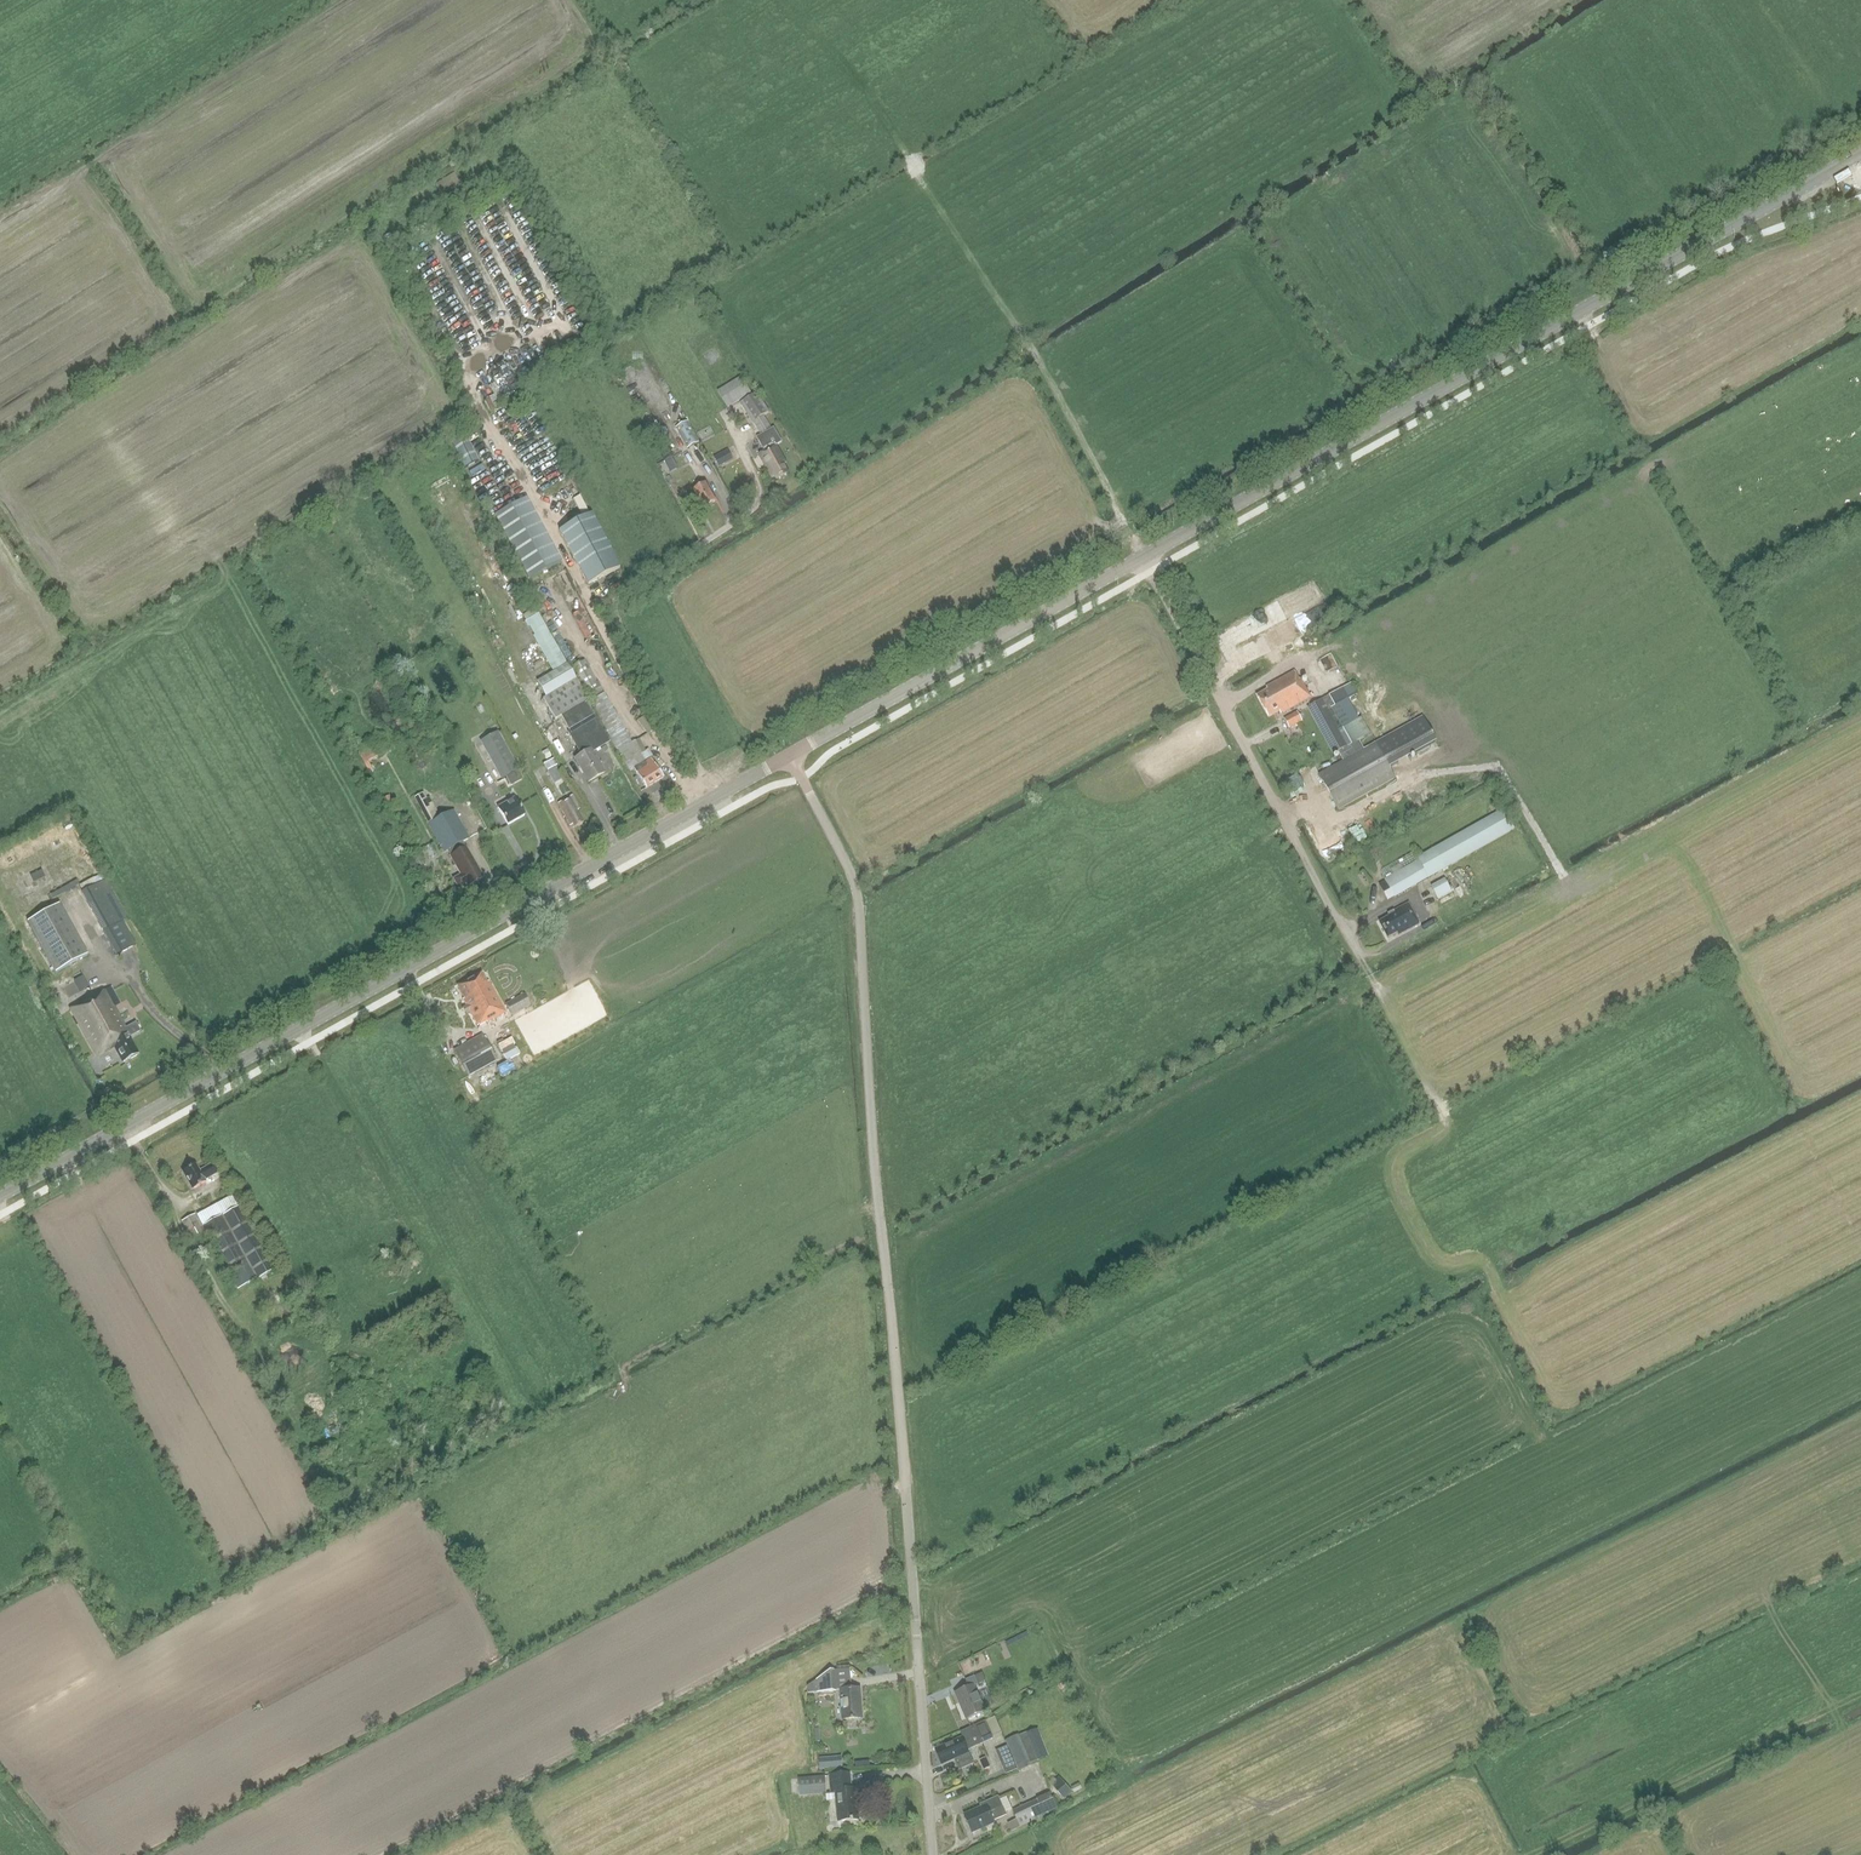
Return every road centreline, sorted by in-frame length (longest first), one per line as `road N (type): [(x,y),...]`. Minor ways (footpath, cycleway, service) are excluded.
road 1 (secondary): [(791,757),(1860,153)]
road 2 (unclassified): [(934,1854),(858,896),(791,757)]
road 3 (secondary): [(0,1197),(791,757)]
road 4 (track): [(1146,558),(1364,962)]

